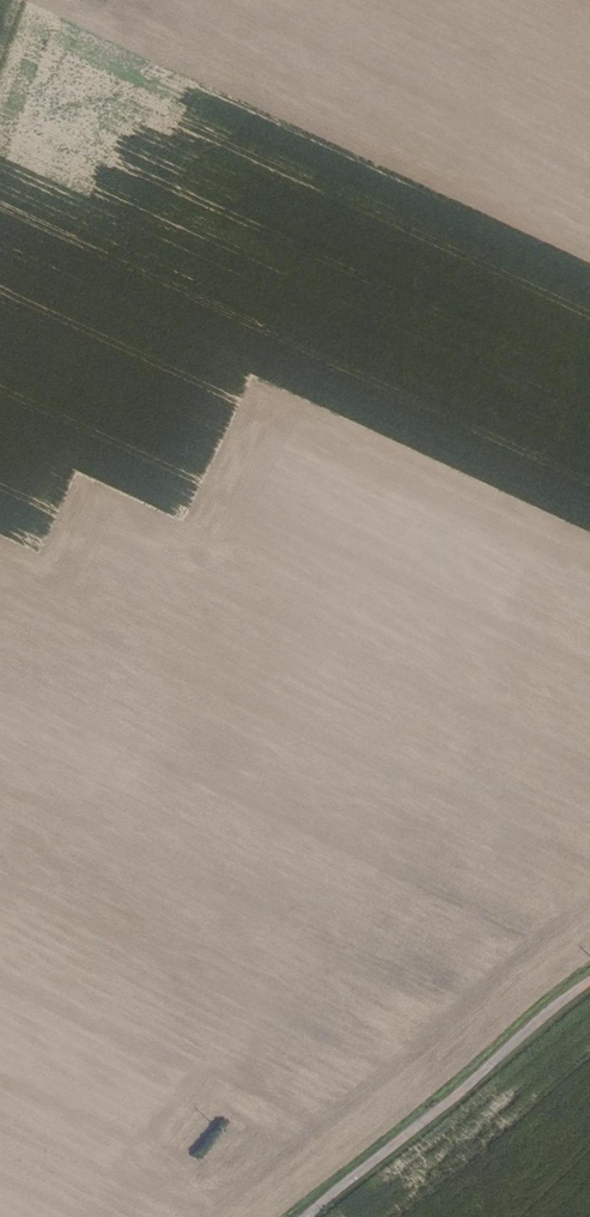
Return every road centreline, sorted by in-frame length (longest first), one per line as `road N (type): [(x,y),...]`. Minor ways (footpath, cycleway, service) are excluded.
road 1 (track): [(314,1216),(589,986)]

